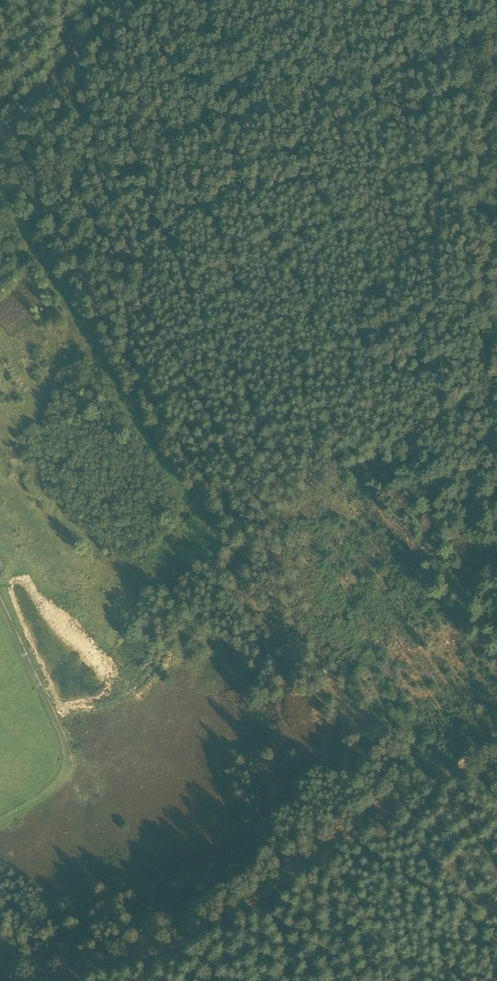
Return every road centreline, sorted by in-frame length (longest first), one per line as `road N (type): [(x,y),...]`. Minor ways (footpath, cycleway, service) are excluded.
road 1 (track): [(70,980),(196,939),(496,743)]
road 2 (track): [(0,152),(129,0)]
road 3 (track): [(0,601),(65,742)]

